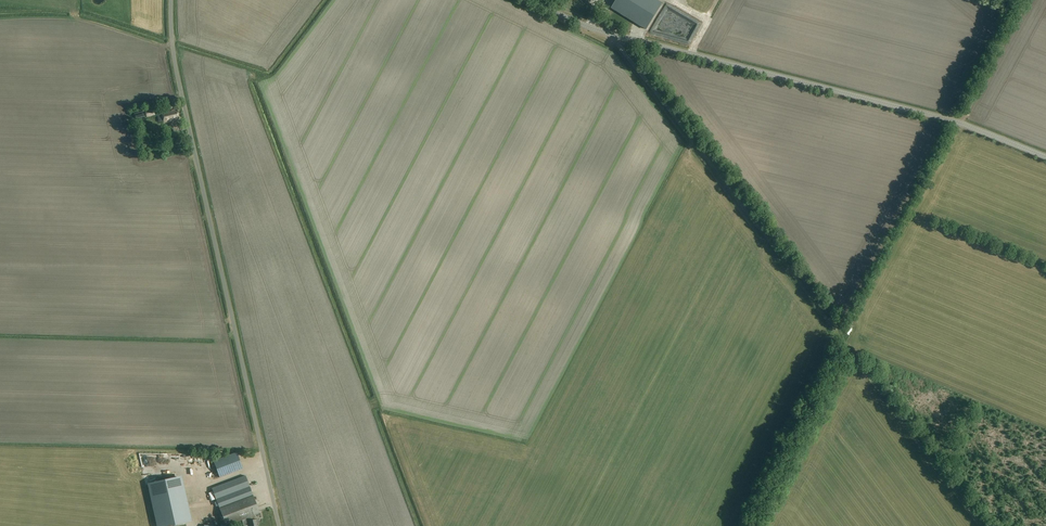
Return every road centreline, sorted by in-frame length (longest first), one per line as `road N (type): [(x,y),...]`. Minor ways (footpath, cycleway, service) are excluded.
road 1 (track): [(982,525),(610,34)]
road 2 (tertiary): [(1045,157),(944,118),(610,34),(531,0)]
road 3 (unclassified): [(279,525),(180,90),(172,0)]

